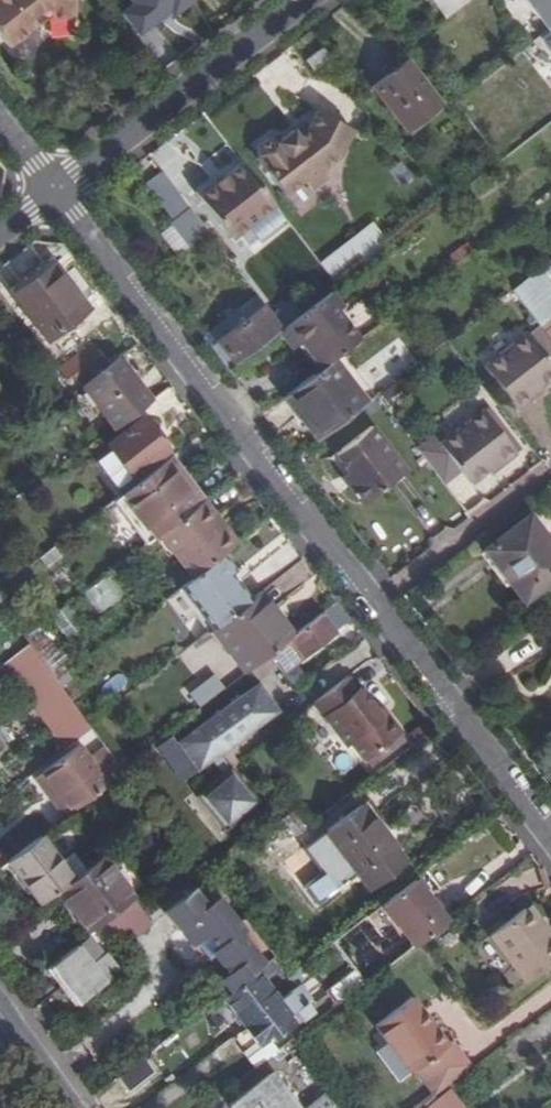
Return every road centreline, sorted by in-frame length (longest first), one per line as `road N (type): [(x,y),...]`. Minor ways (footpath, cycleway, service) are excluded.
road 1 (residential): [(54,187),(550,830)]
road 2 (residential): [(303,0),(54,187)]

